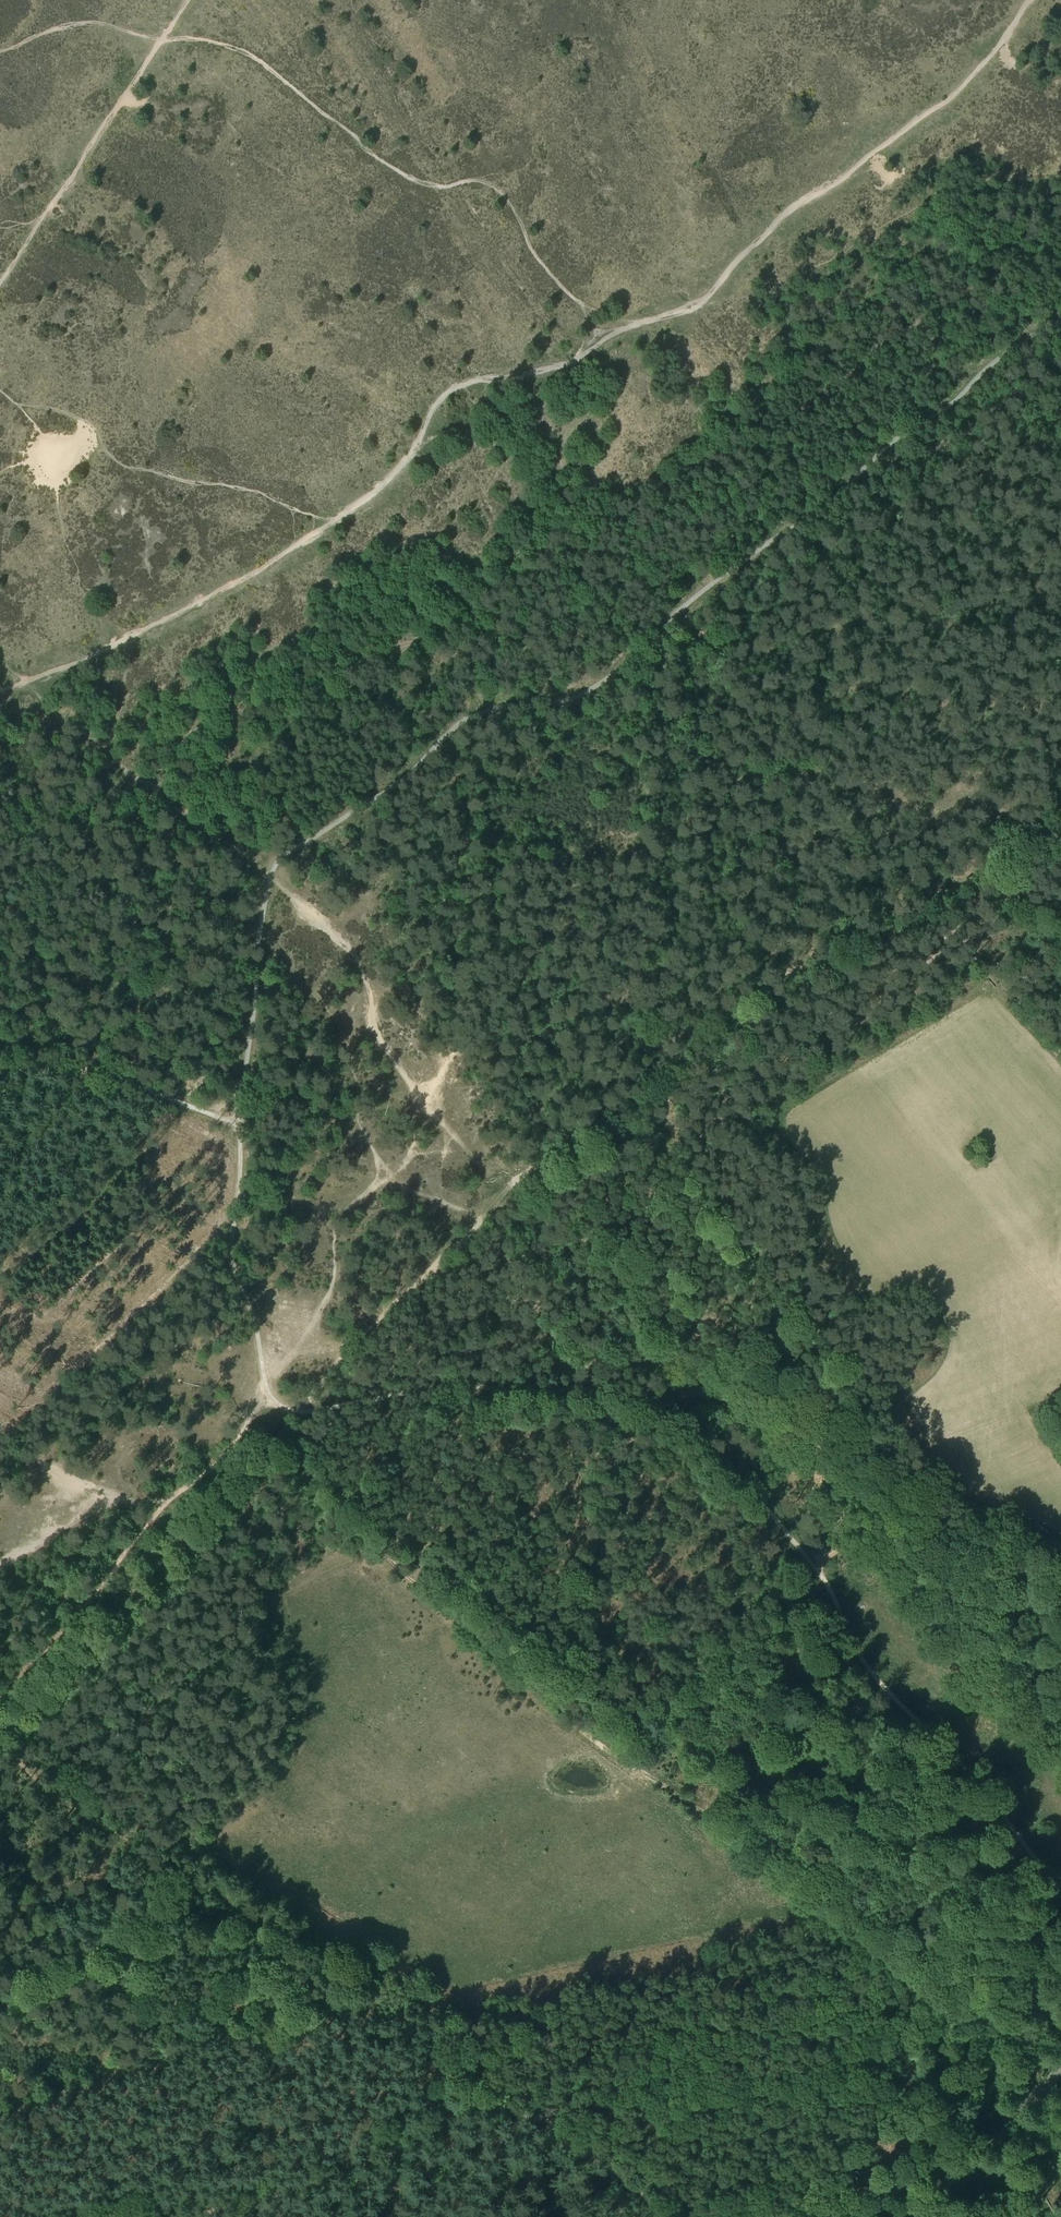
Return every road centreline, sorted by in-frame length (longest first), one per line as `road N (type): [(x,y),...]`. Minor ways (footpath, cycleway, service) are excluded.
road 1 (track): [(504,2084),(228,1898),(187,1851),(80,1795),(0,1738)]
road 2 (track): [(1035,2006),(977,1994),(841,2027),(735,2067),(676,2062),(576,2112),(544,2115)]
road 3 (track): [(0,1733),(268,1446),(272,1422)]
road 4 (unclassified): [(919,2216),(1060,2070)]
road 5 (track): [(107,757),(137,637)]

